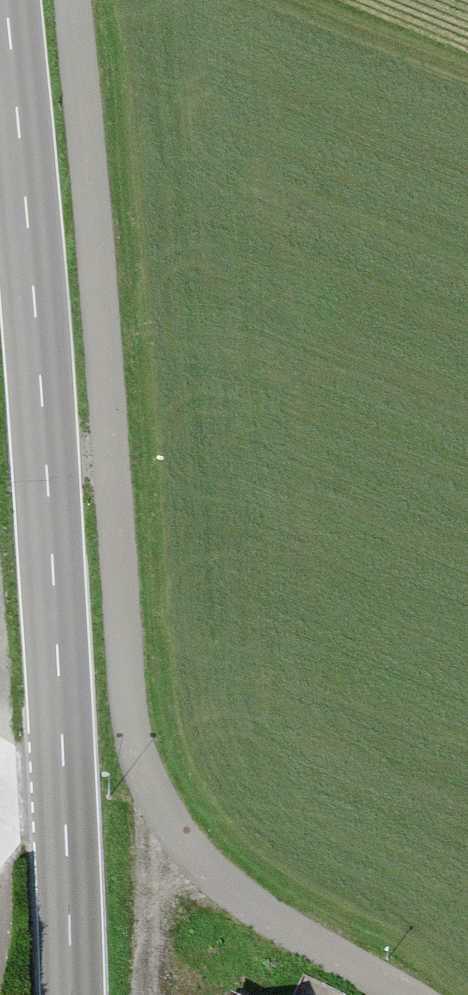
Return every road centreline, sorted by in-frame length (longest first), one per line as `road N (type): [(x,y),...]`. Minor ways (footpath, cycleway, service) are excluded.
road 1 (secondary): [(71,994),(52,540),(6,0)]
road 2 (track): [(144,994),(162,811)]
road 3 (track): [(0,993),(0,870)]

